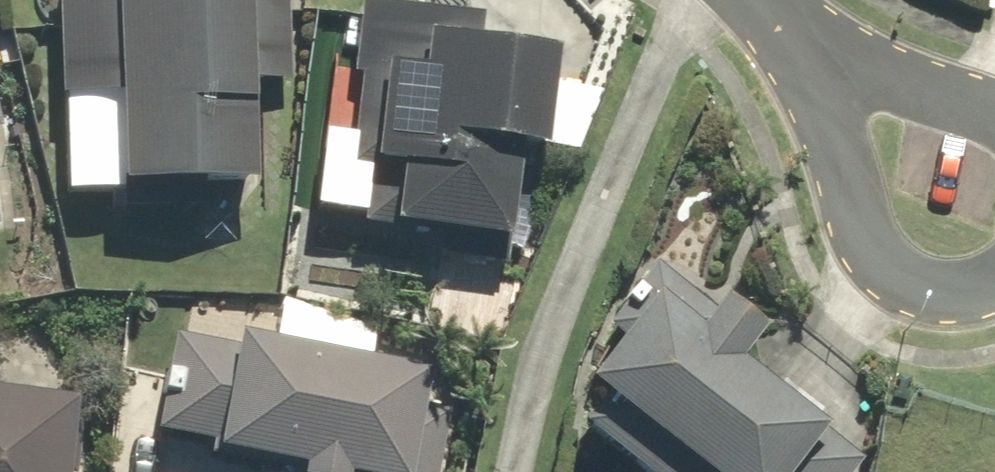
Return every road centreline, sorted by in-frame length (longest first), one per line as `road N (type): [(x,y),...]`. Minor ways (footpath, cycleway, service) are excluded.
road 1 (residential): [(994,276),(970,289),(900,275),(870,239),(807,91)]
road 2 (residential): [(788,35),(911,68),(994,112)]

